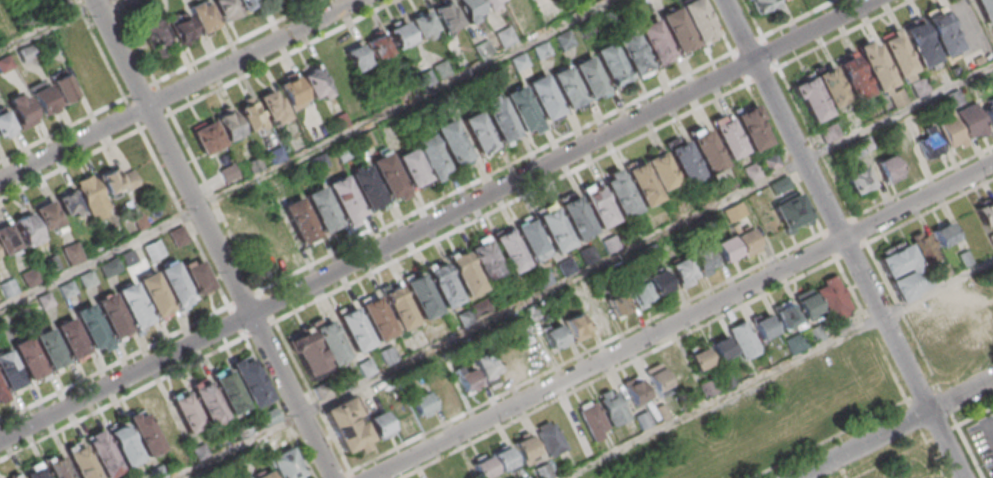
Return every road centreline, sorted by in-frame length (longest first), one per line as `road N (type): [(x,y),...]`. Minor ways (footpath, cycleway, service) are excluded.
road 1 (residential): [(874,0),(0,439)]
road 2 (residential): [(992,163),(372,477)]
road 3 (residential): [(962,477),(722,0)]
road 4 (residential): [(334,477),(96,0)]
road 5 (residential): [(360,0),(0,181)]
road 6 (residential): [(992,378),(794,477)]

